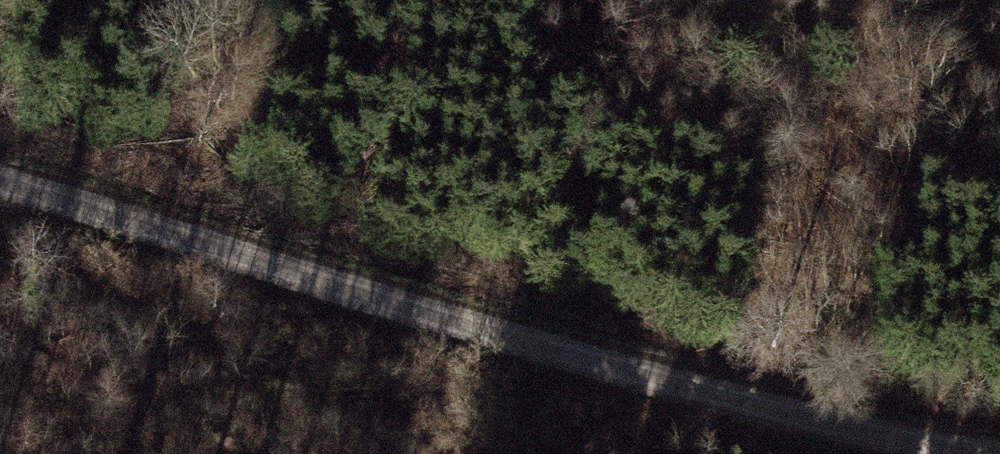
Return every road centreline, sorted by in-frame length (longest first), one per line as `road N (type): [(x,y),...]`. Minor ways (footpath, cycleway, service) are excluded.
road 1 (track): [(0,168),(149,206),(722,394),(999,443)]
road 2 (track): [(684,381),(522,453)]

